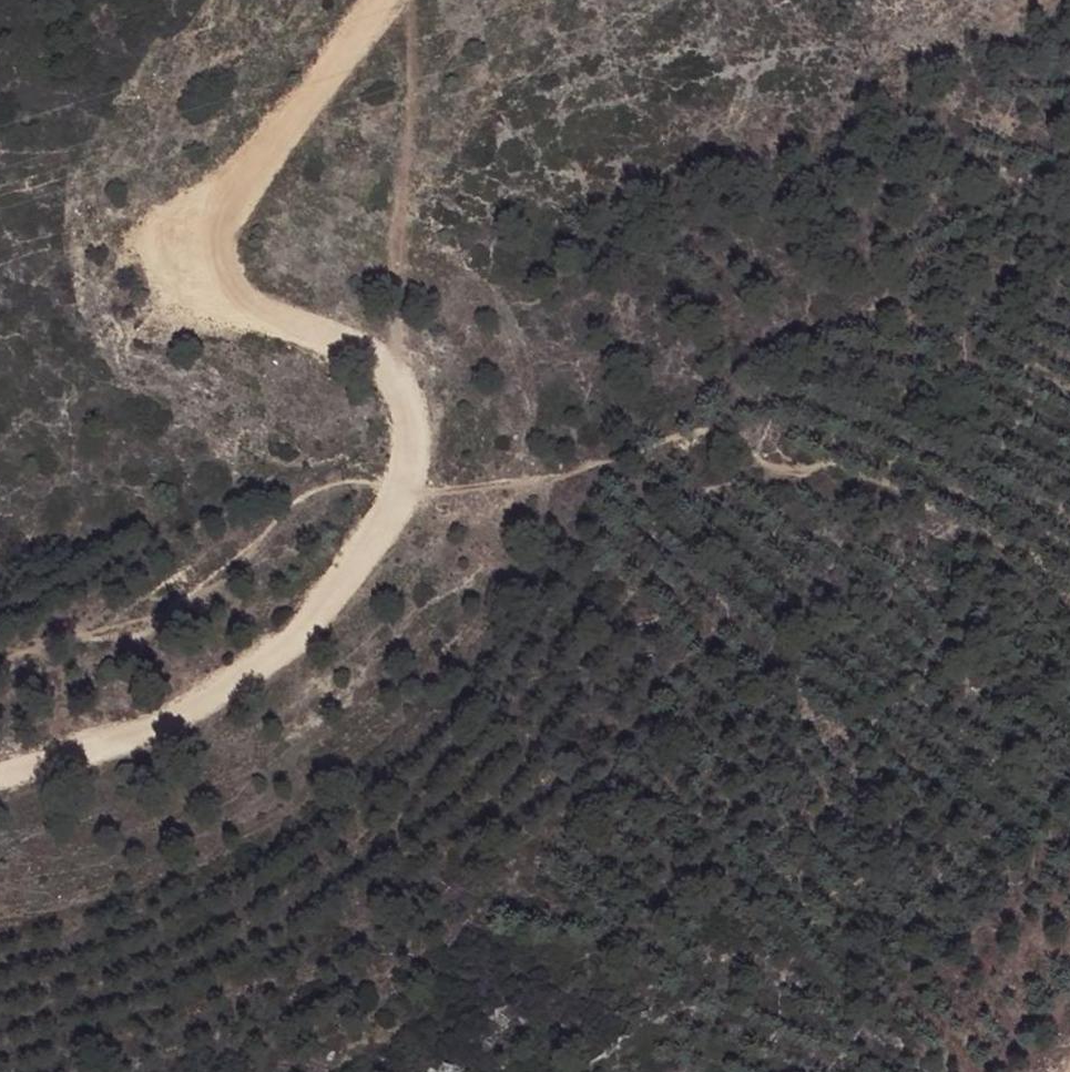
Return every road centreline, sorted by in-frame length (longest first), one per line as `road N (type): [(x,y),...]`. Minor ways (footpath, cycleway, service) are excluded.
road 1 (track): [(390,0),(241,191),(226,257),(242,297),(396,381),(419,431),(421,479),(393,523),(263,676),(58,771),(0,784)]

